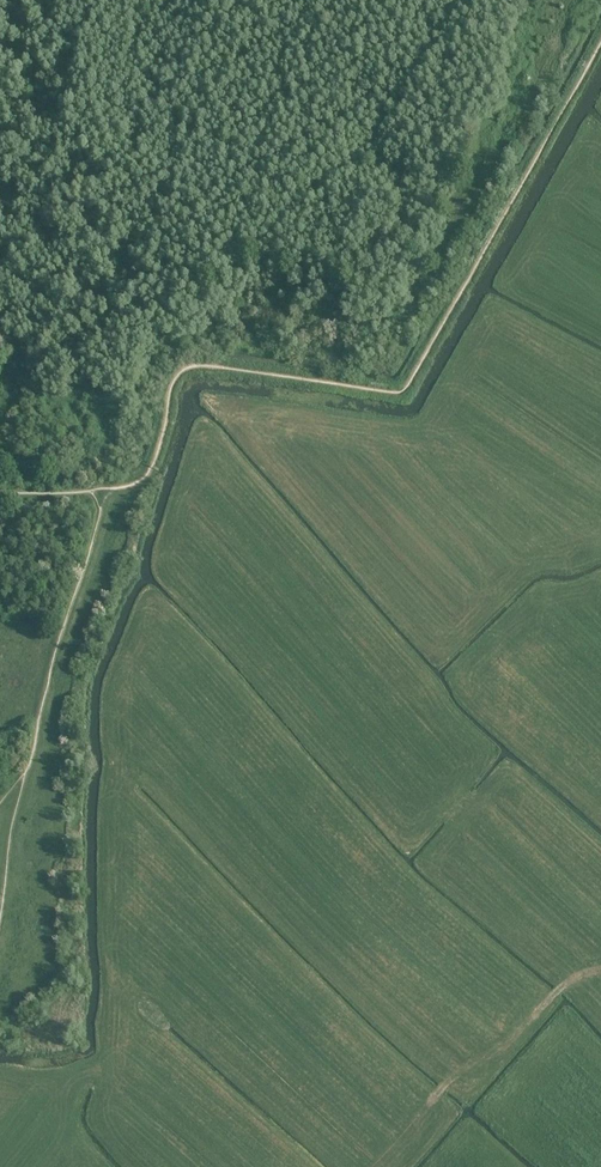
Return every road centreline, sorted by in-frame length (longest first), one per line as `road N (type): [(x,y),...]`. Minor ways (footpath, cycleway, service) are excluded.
road 1 (track): [(375,1166),(449,1085),(491,1061),(563,984),(600,969)]

